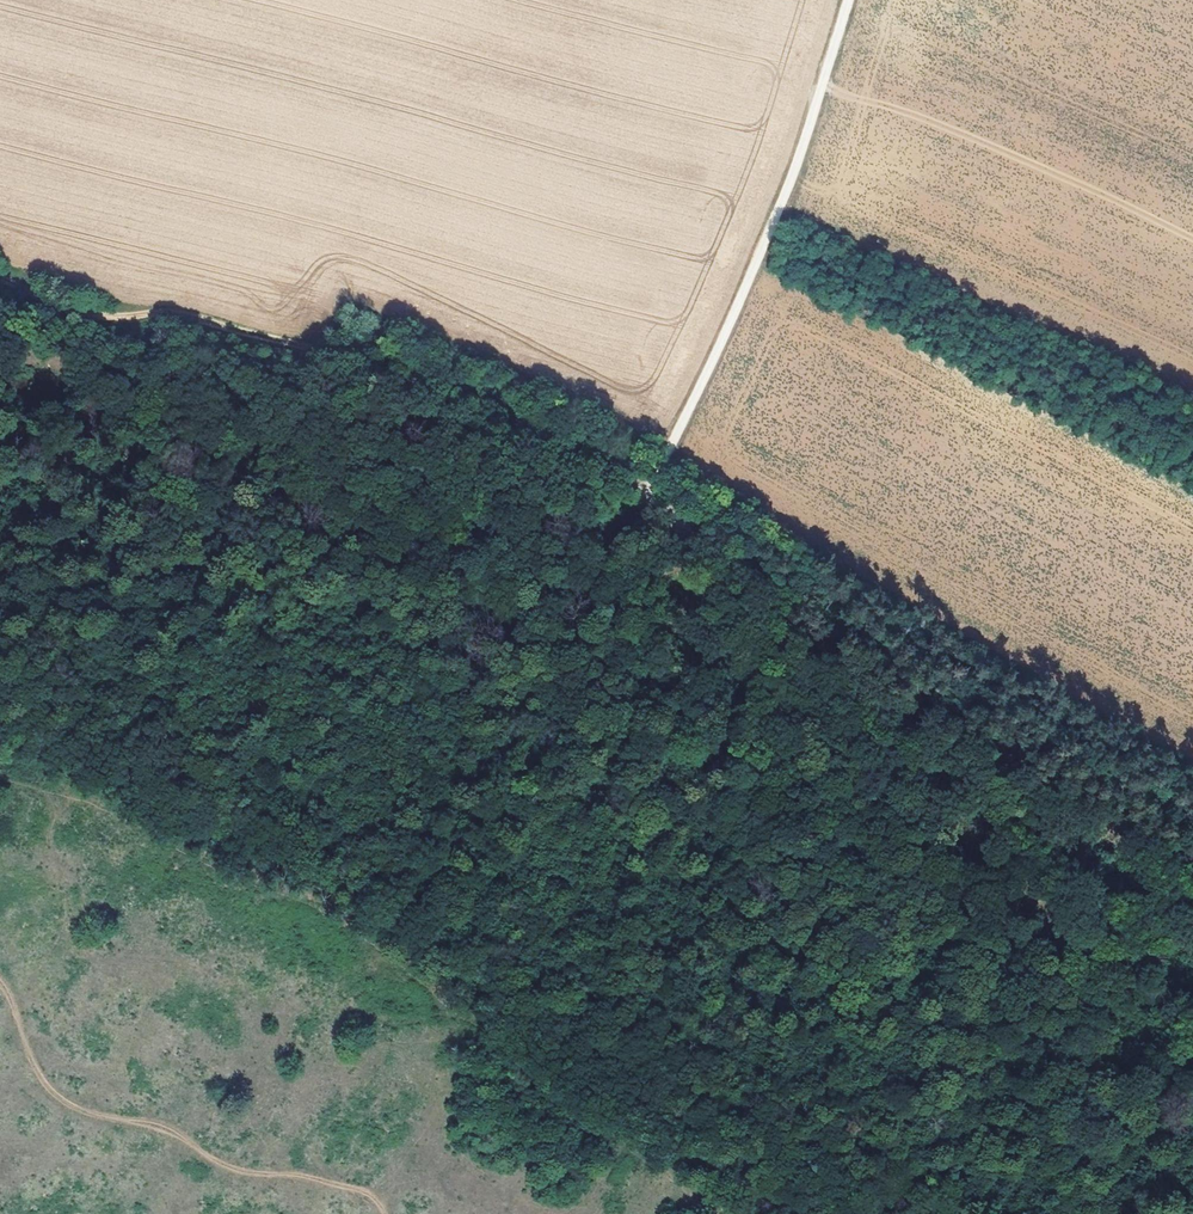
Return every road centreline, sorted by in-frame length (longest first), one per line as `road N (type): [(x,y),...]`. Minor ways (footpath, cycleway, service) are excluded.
road 1 (track): [(856,1213),(850,1179),(772,1133),(677,1059),(648,1048),(624,1012),(564,996),(456,950),(303,860),(218,832),(0,689)]
road 2 (track): [(653,485),(1121,811),(1192,915)]
road 3 (track): [(653,485),(796,169),(848,0)]
road 4 (track): [(0,976),(36,1063),(63,1100),(160,1122),(228,1169),(306,1175),(372,1194),(384,1213)]
road 5 (track): [(653,485),(491,410),(246,331)]
road 6 (track): [(0,278),(80,312),(173,311),(246,331)]

